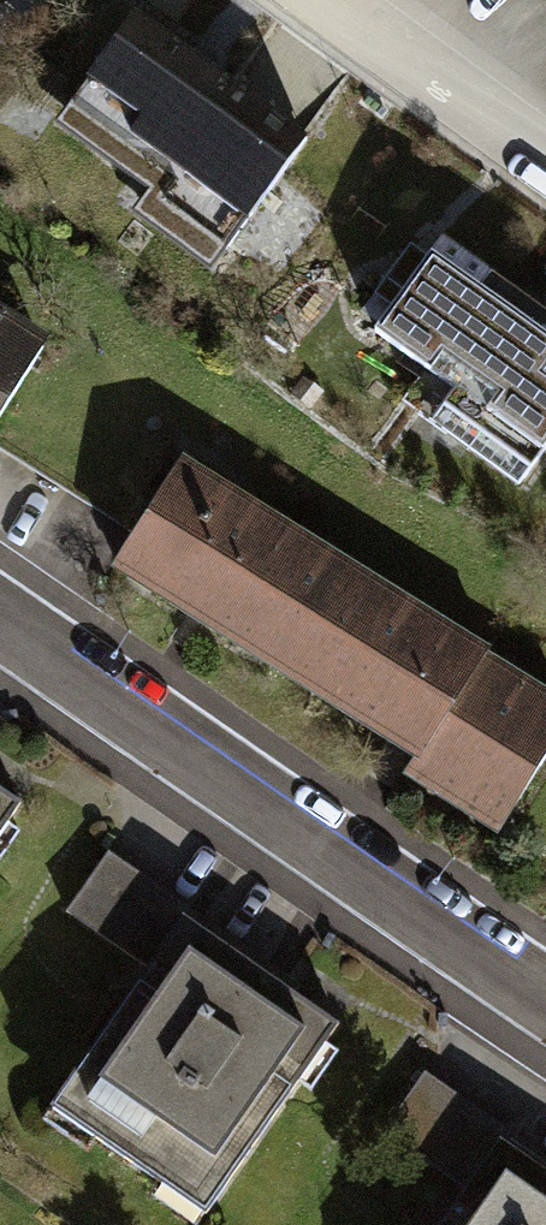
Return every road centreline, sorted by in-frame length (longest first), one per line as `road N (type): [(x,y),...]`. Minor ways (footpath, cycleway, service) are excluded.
road 1 (residential): [(545,996),(0,629)]
road 2 (residential): [(312,0),(545,167)]

